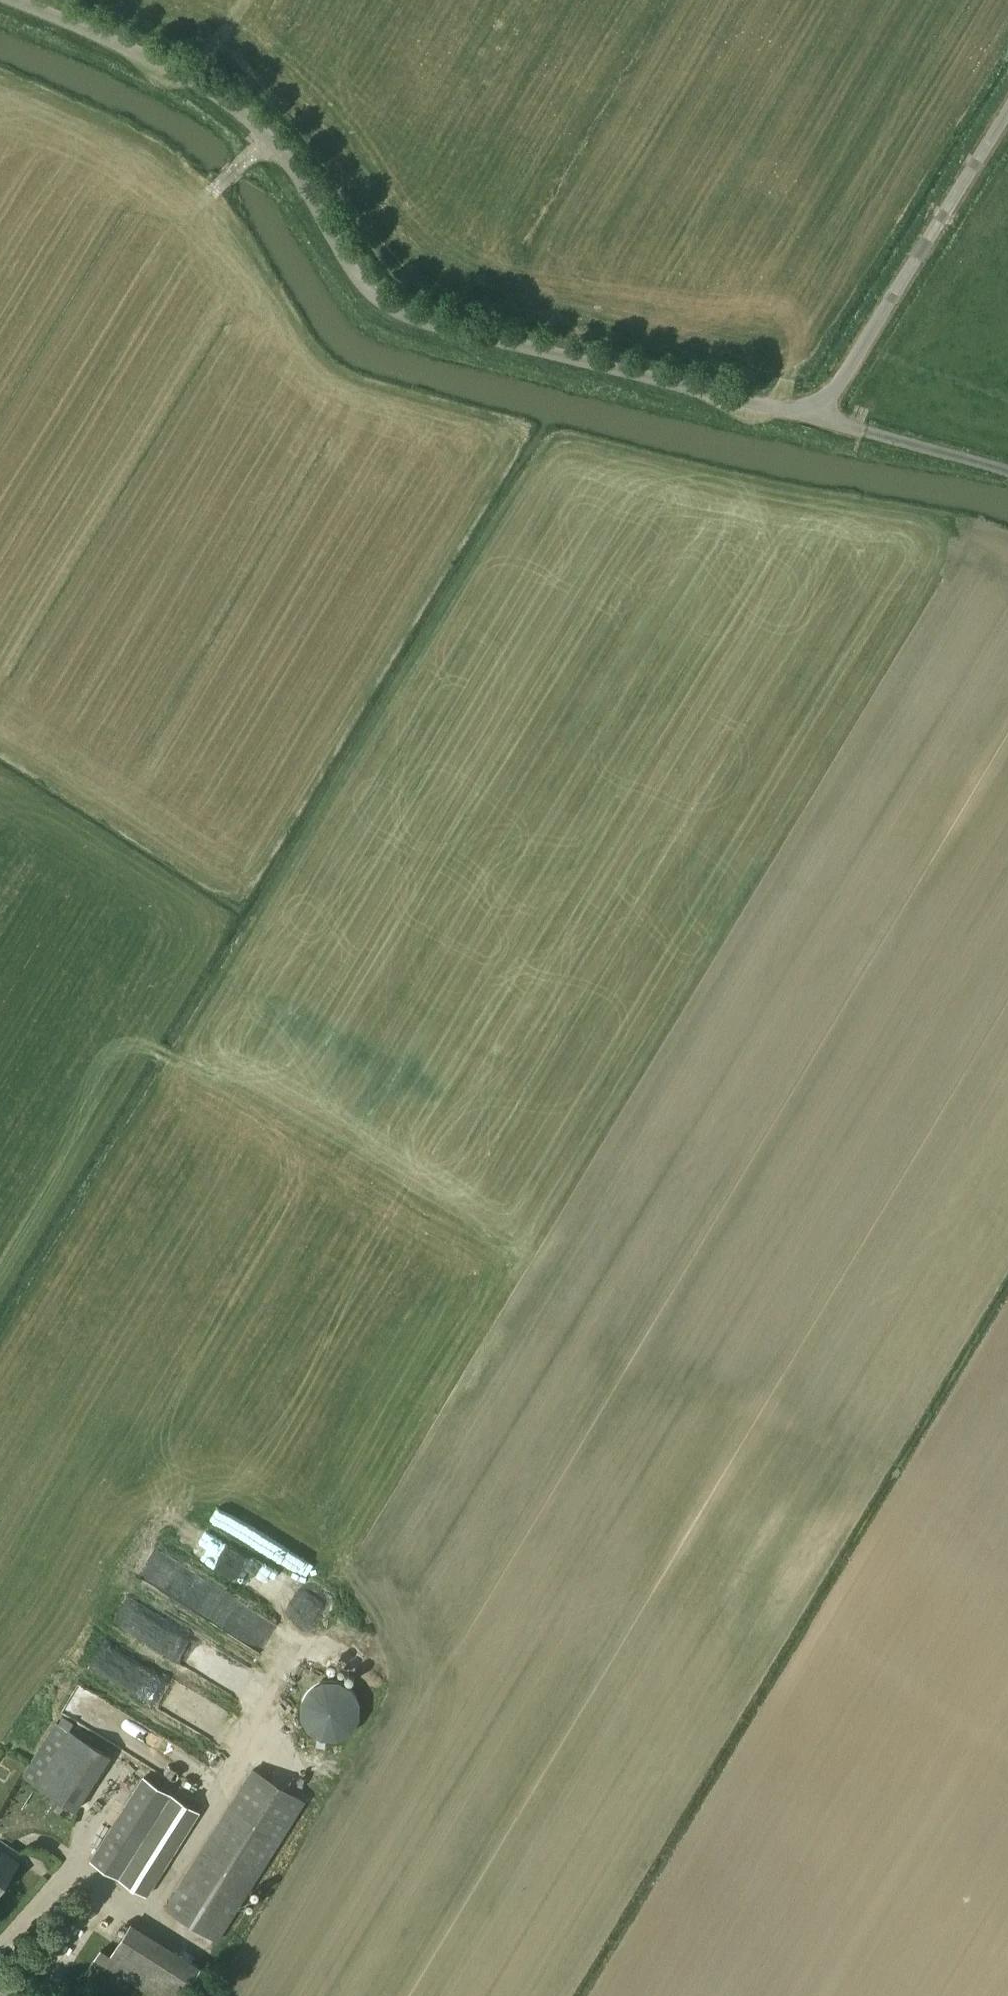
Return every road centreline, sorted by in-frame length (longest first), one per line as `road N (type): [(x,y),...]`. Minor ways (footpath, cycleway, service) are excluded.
road 1 (unclassified): [(2,0),(175,61),(236,96),(397,313),(718,404),(812,414),(852,374),(1007,126)]

